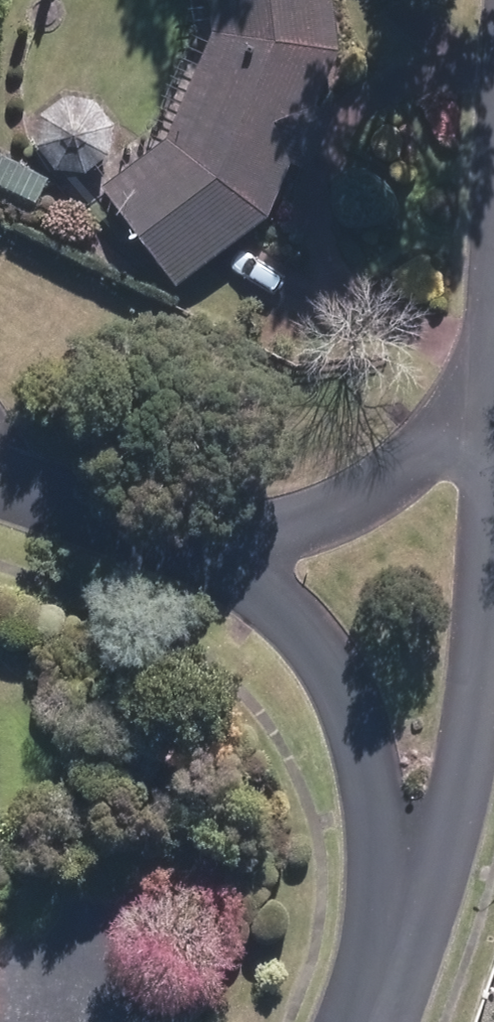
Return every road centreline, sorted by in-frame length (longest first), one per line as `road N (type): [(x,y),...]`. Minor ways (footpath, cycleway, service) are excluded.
road 1 (residential): [(488,382),(492,483),(479,703),(432,864),(388,961)]
road 2 (residential): [(388,961),(386,860),(371,772),(330,668),(291,617),(243,579),(116,524)]
road 3 (residential): [(488,382),(421,457),(304,517),(221,534),(116,524)]
road 4 (residential): [(116,524),(0,482)]

